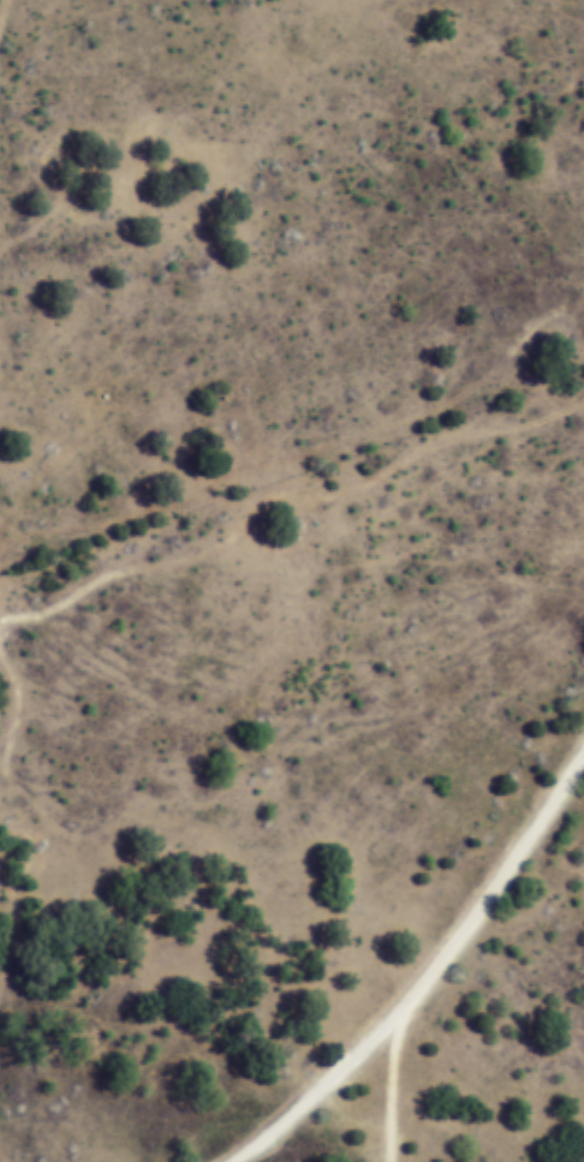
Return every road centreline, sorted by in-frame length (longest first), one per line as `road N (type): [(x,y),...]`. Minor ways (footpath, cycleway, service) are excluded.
road 1 (residential): [(237,1161),(375,1044),(437,977),(583,766)]

